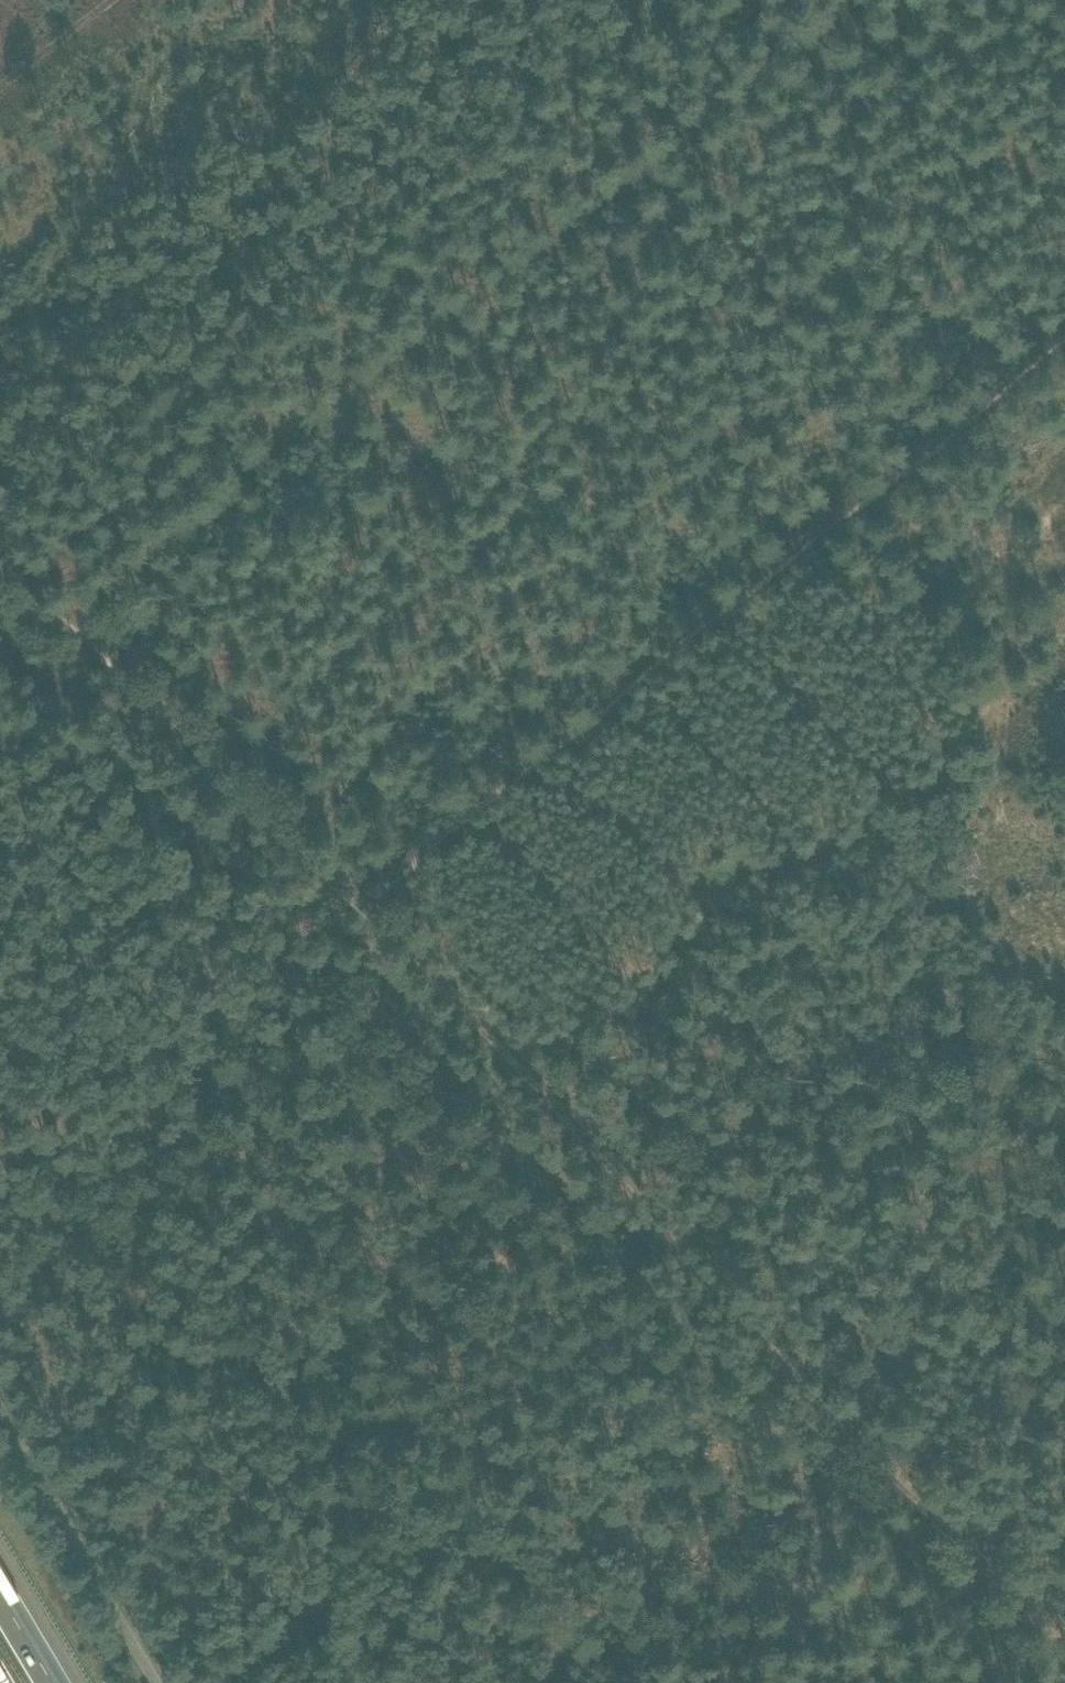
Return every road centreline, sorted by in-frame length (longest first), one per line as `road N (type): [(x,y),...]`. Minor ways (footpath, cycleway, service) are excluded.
road 1 (track): [(1064,1646),(842,1425),(355,902)]
road 2 (track): [(1064,341),(355,902)]
road 3 (track): [(355,902),(0,550)]
road 4 (track): [(0,92),(117,0)]

